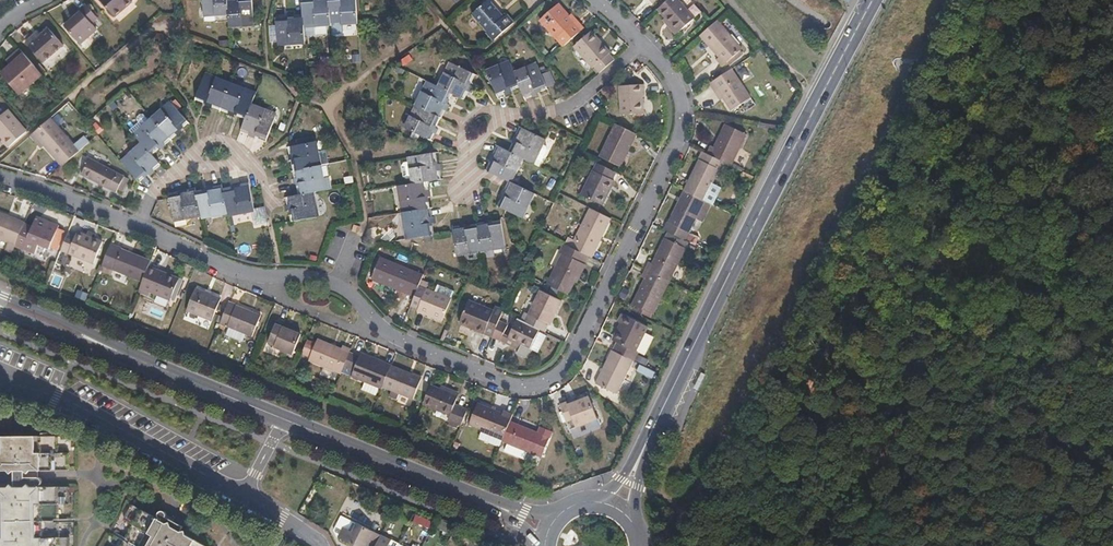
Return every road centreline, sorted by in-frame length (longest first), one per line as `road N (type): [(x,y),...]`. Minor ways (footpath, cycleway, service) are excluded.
road 1 (residential): [(642,41),(680,95),(683,128),(571,361),(541,386),(401,339),(334,285),(258,278),(138,226)]
road 2 (primary): [(872,0),(650,435)]
road 3 (residential): [(0,387),(56,397),(243,496)]
road 4 (tertiary): [(286,420),(54,319)]
road 5 (tertiary): [(492,504),(286,420)]
road 6 (residential): [(642,41),(562,110),(503,114)]
road 7 (residential): [(138,226),(0,175)]

